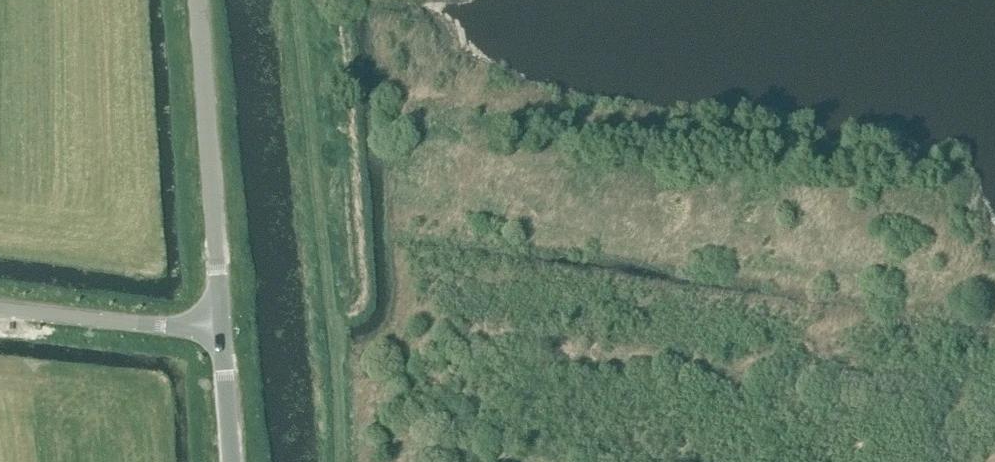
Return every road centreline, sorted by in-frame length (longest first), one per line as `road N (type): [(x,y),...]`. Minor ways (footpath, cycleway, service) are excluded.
road 1 (track): [(300,0),(344,461)]
road 2 (tertiary): [(223,336),(199,0)]
road 3 (tertiary): [(223,336),(0,315)]
road 4 (tertiary): [(230,461),(223,336)]

